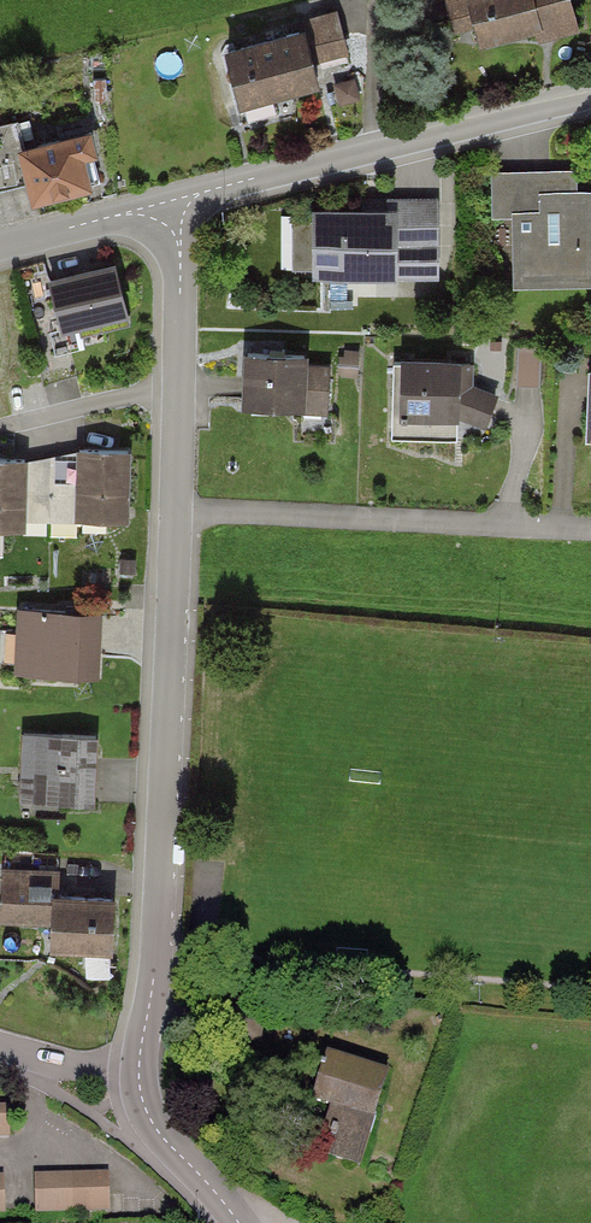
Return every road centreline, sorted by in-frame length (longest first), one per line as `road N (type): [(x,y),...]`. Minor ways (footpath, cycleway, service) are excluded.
road 1 (residential): [(137,1070),(156,954),(175,508)]
road 2 (residential): [(172,213),(206,191),(590,96)]
road 3 (unclassified): [(175,508),(590,533)]
road 4 (residential): [(175,508),(181,256),(172,213)]
road 5 (residential): [(238,1222),(154,1125),(137,1070)]
road 6 (residential): [(172,213),(119,215),(0,246)]
road 7 (residential): [(137,1070),(0,1048)]

